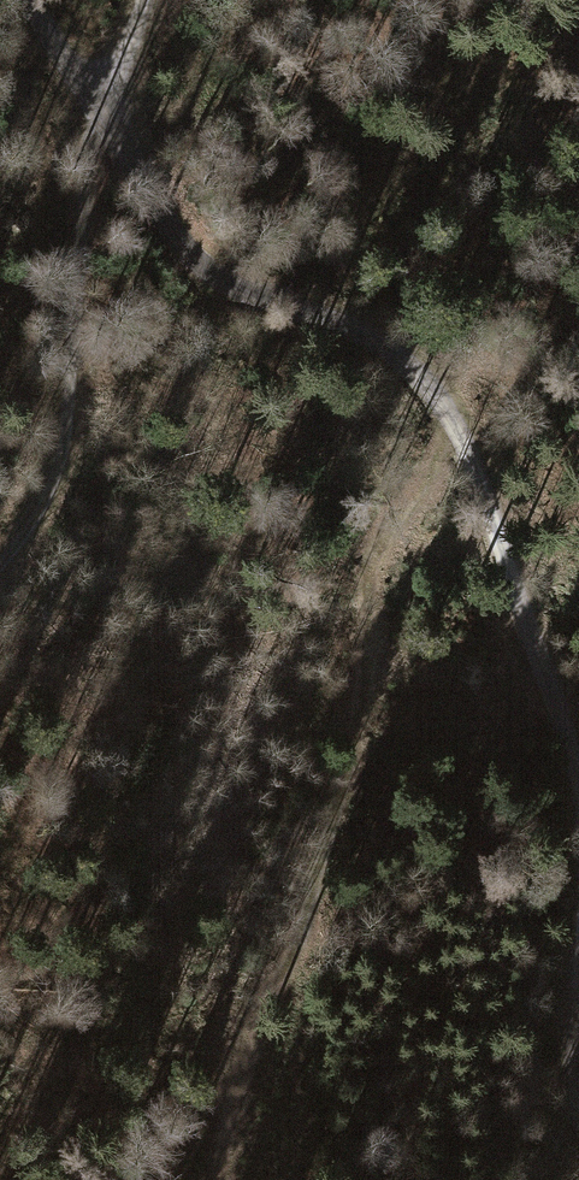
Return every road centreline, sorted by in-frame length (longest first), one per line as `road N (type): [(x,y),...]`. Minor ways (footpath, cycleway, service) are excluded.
road 1 (track): [(27,0),(172,232),(224,283),(392,348),(448,398),(487,489),(578,782)]
road 2 (track): [(470,449),(395,511),(371,596),(363,695),(312,921),(257,1001),(216,1179)]
road 3 (track): [(0,557),(58,471),(100,106)]

